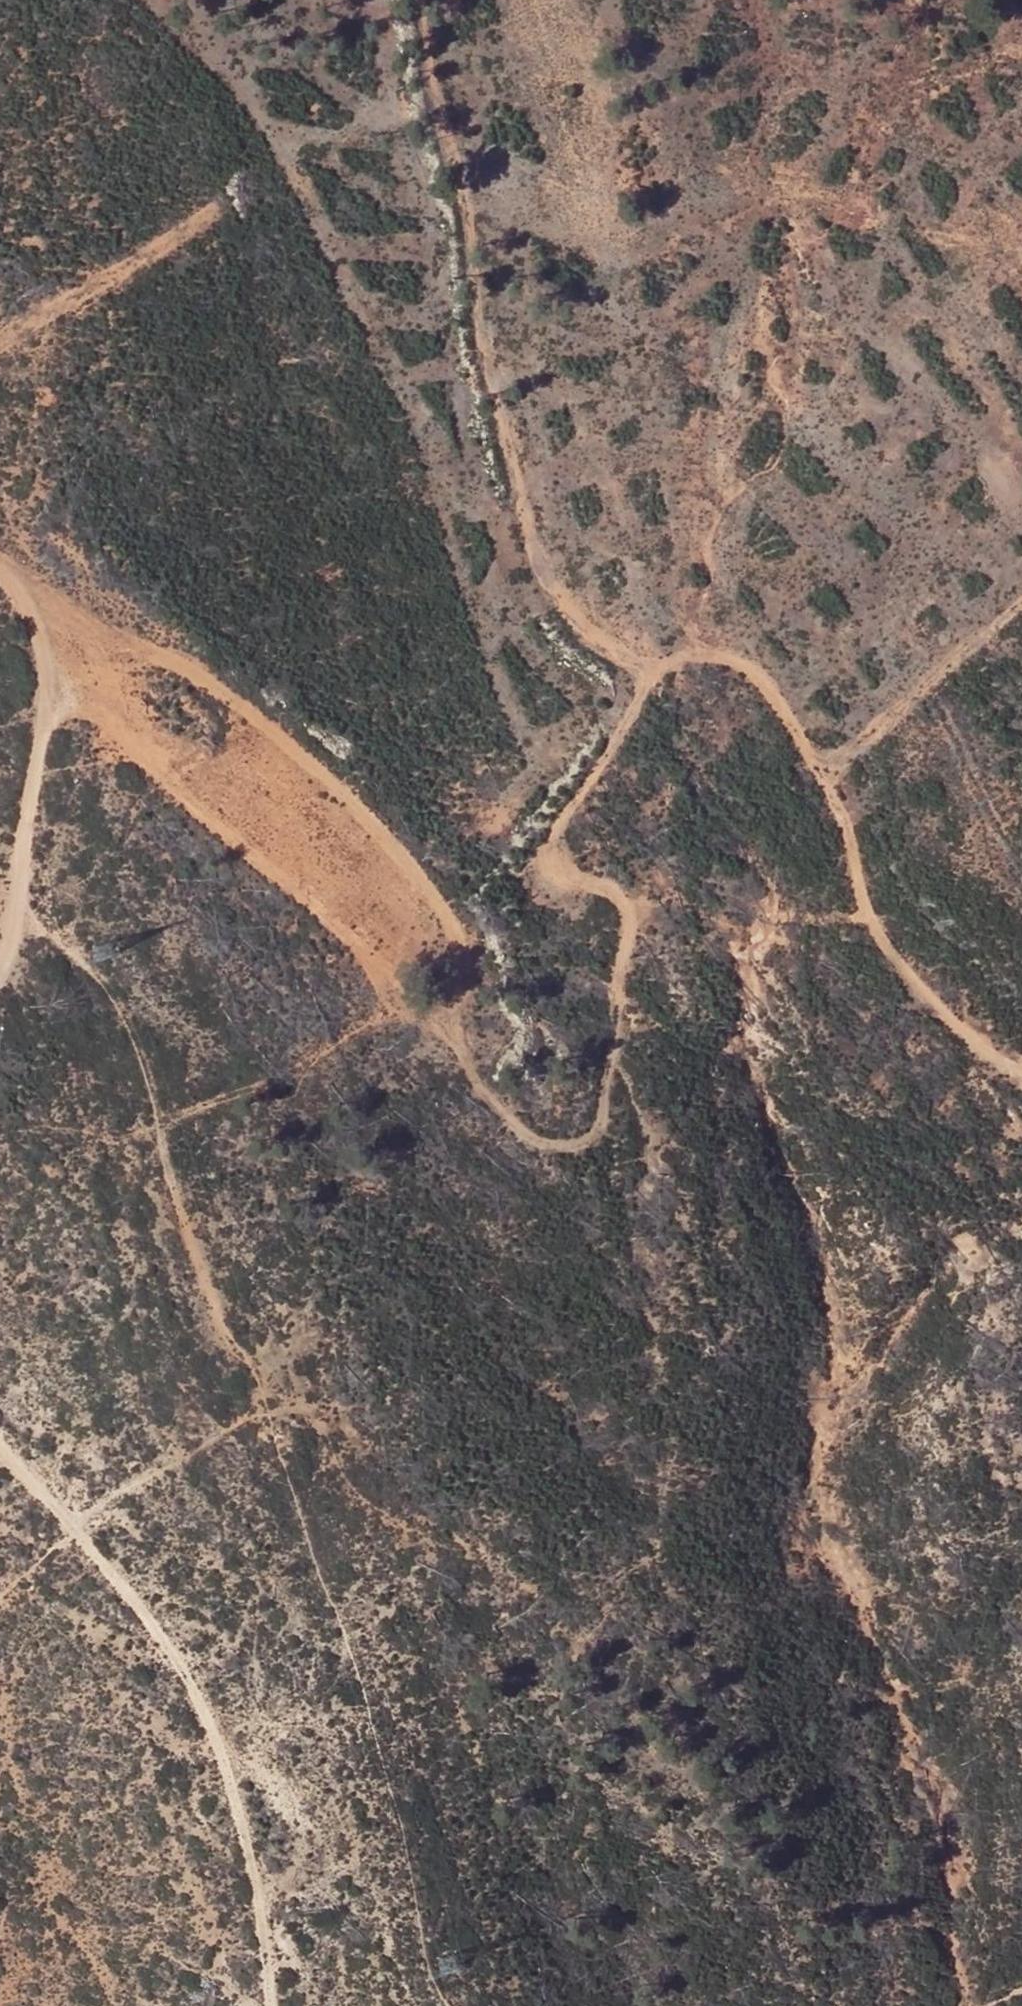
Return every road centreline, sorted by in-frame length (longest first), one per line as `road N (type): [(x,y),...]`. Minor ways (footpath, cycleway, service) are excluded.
road 1 (track): [(592,633),(654,679),(738,673),(834,714),(859,763),(877,908),(891,931),(1021,1056)]
road 2 (track): [(406,0),(414,87),(452,174),(488,393),(526,527),(549,584),(592,633)]
road 3 (track): [(0,574),(53,657),(57,722),(0,973)]

